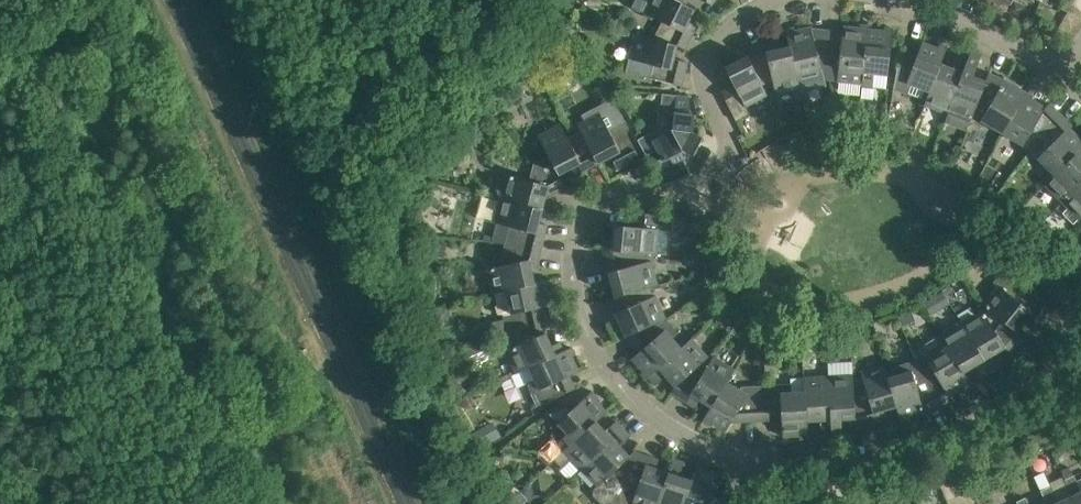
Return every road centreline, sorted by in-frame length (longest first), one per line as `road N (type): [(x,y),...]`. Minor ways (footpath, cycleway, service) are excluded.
road 1 (residential): [(768,468),(674,427),(619,383),(584,327),(574,247),(595,203),(618,190),(682,189),(714,164),(723,148),(702,75),(710,46),(750,14),(795,0)]
road 2 (residential): [(1060,372),(910,453),(832,470),(768,468)]
road 3 (residential): [(879,0),(977,25),(1060,73)]

